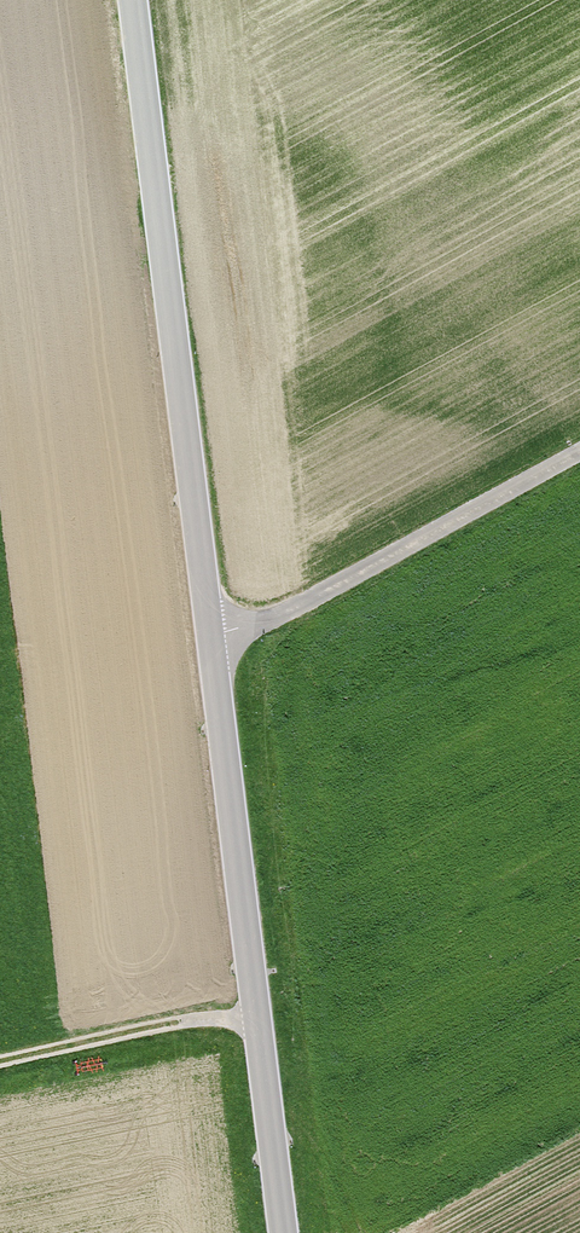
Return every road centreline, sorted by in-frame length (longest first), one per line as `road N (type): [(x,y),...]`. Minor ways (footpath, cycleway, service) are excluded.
road 1 (tertiary): [(133,0),(209,637)]
road 2 (tertiary): [(209,637),(285,1232)]
road 3 (unclassified): [(579,452),(289,611),(209,637)]
road 4 (track): [(258,1018),(184,1022),(0,1062)]

